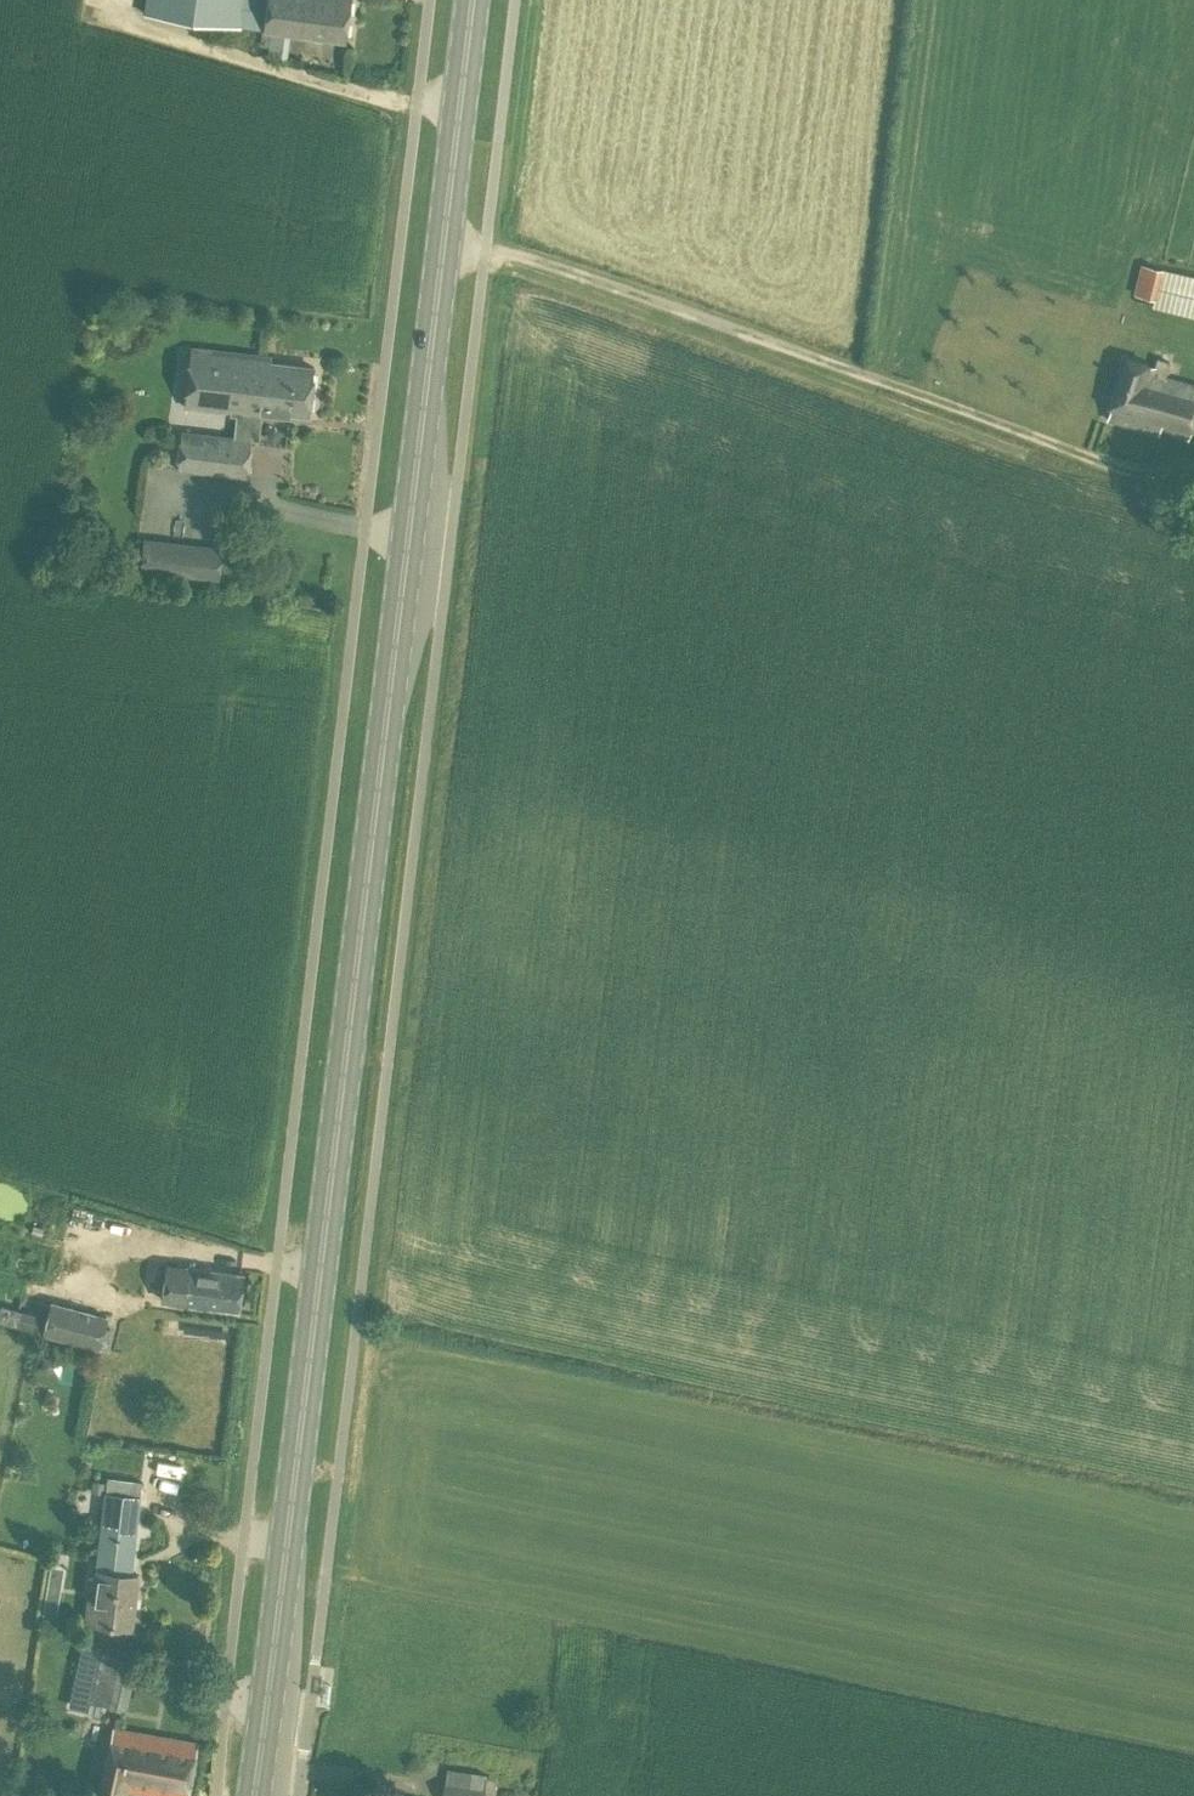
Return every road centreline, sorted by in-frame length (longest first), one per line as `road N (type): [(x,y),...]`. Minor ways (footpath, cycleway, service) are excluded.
road 1 (primary): [(254,1795),(475,0)]
road 2 (track): [(1015,448),(505,265),(444,260)]

